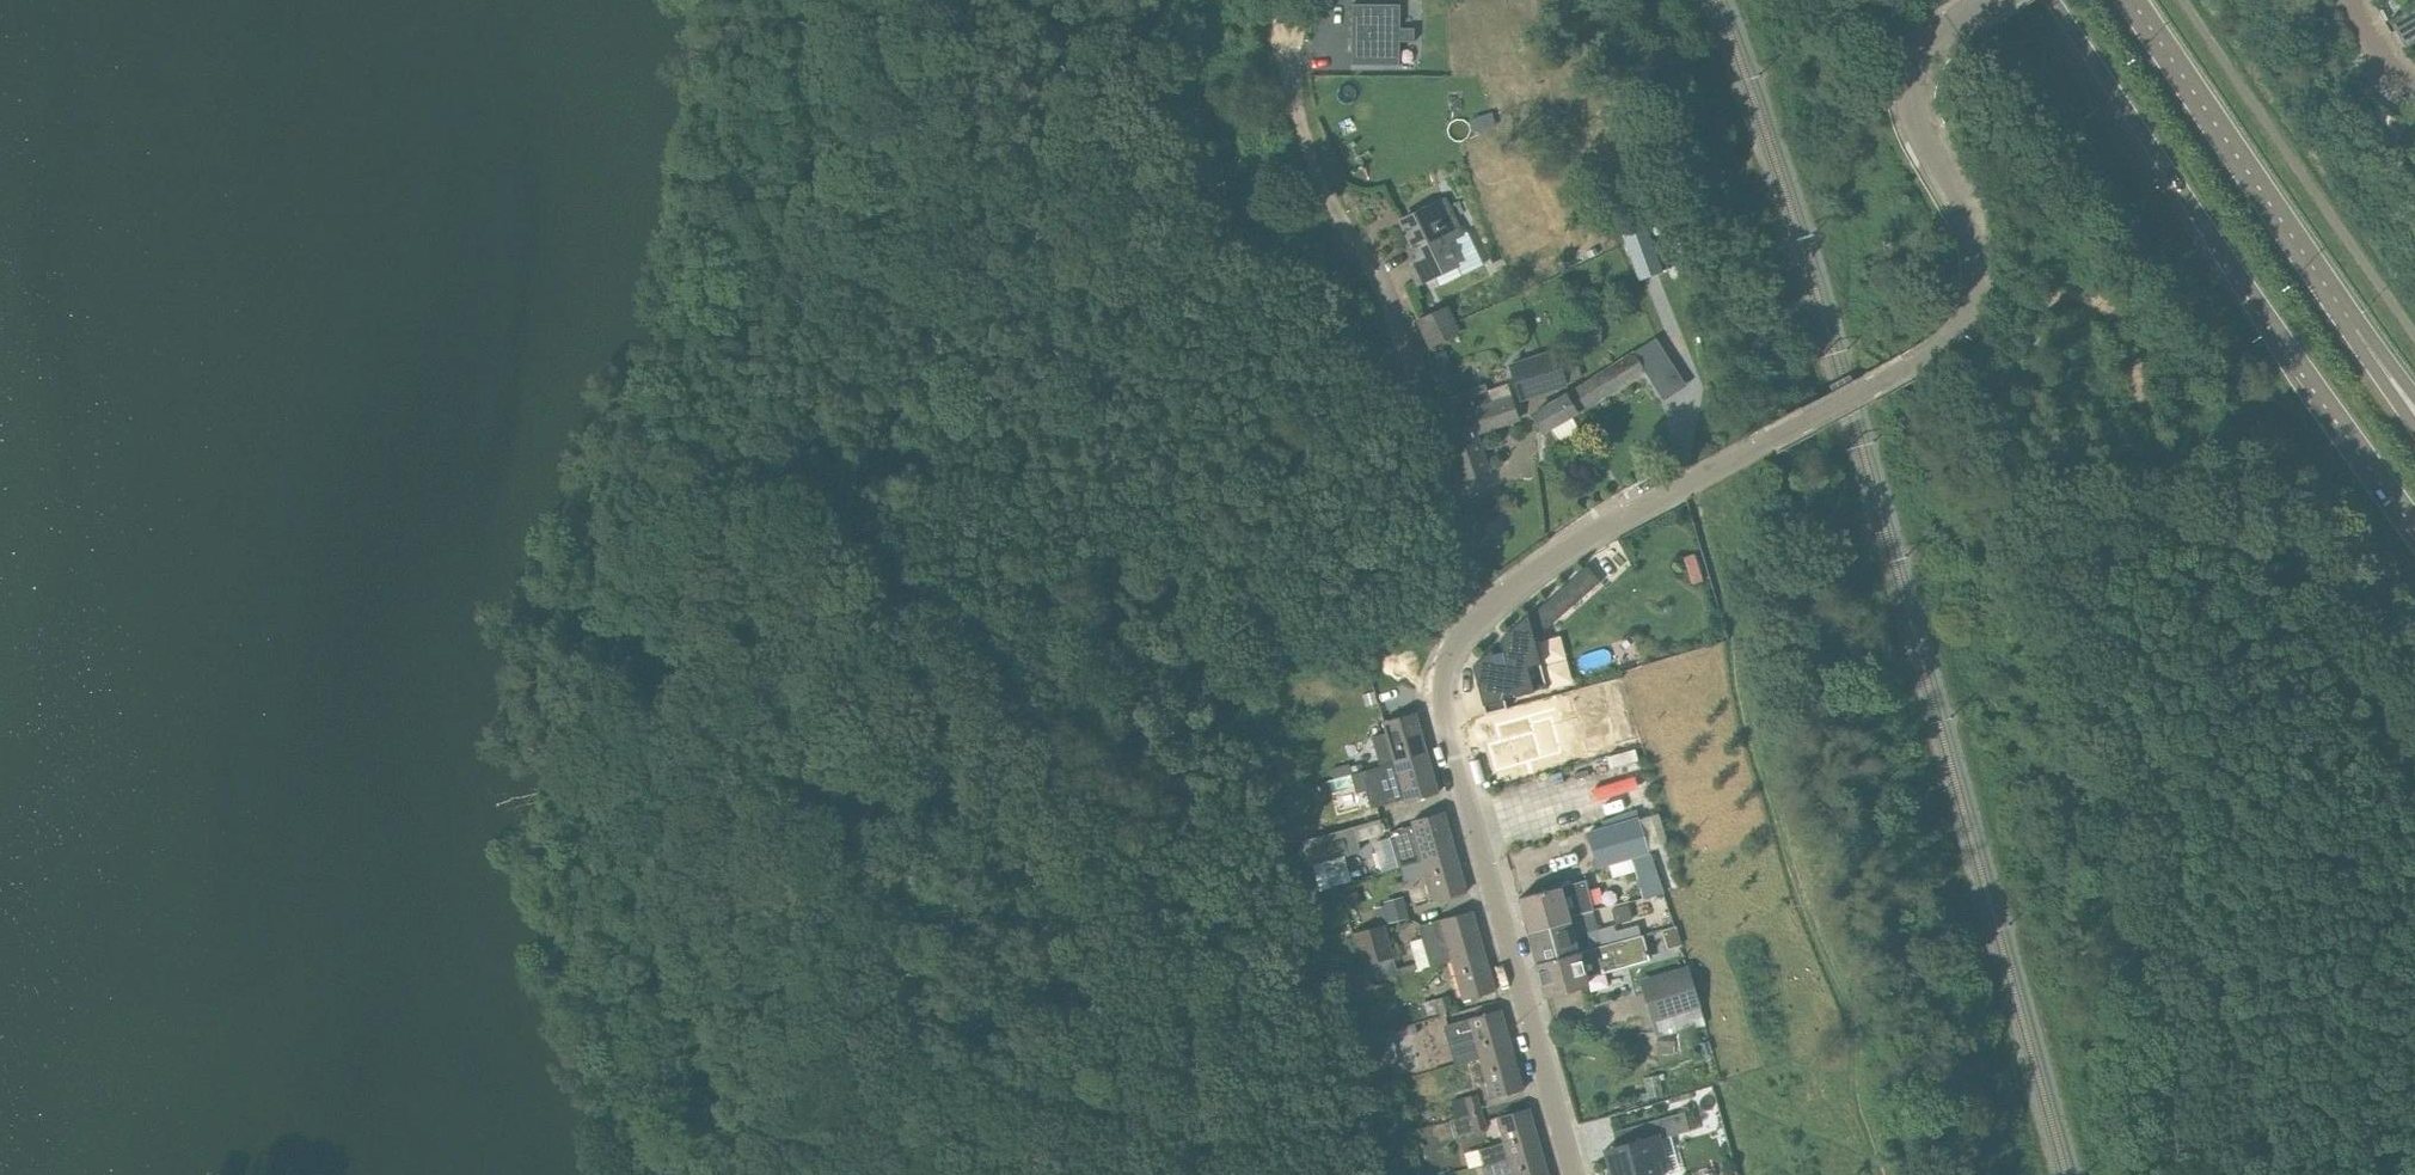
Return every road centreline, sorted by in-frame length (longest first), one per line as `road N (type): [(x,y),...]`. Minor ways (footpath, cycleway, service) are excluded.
road 1 (track): [(2414,769),(2247,546),(2217,538),(2191,541),(2126,563),(2107,580),(2105,607),(2273,1174)]
road 2 (residential): [(1462,634),(1527,575),(1595,531),(1951,339),(1976,292),(1977,250),(1909,90),(1922,50),(1990,0)]
road 3 (unclassified): [(1462,634),(1441,463),(1374,269),(1317,176),(1283,45)]
road 4 (primary): [(2066,0),(2414,505)]
road 5 (residential): [(1575,1174),(1441,707),(1440,677),(1462,634)]

